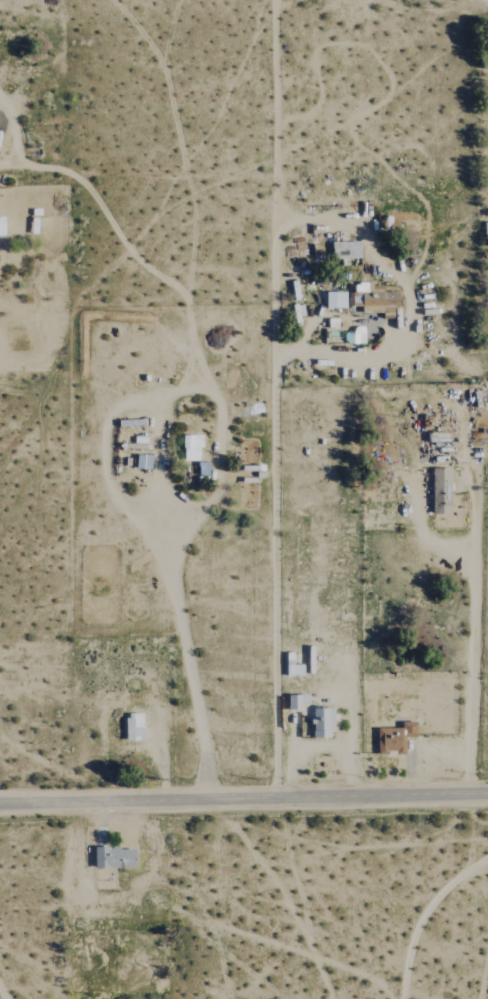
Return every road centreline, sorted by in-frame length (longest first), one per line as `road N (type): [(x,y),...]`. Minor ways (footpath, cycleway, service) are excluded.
road 1 (track): [(279,798),(275,220)]
road 2 (tertiary): [(0,805),(487,793)]
road 3 (track): [(275,220),(276,0)]
road 4 (track): [(212,753),(182,575)]
road 5 (track): [(403,998),(404,972),(431,902),(487,858)]

